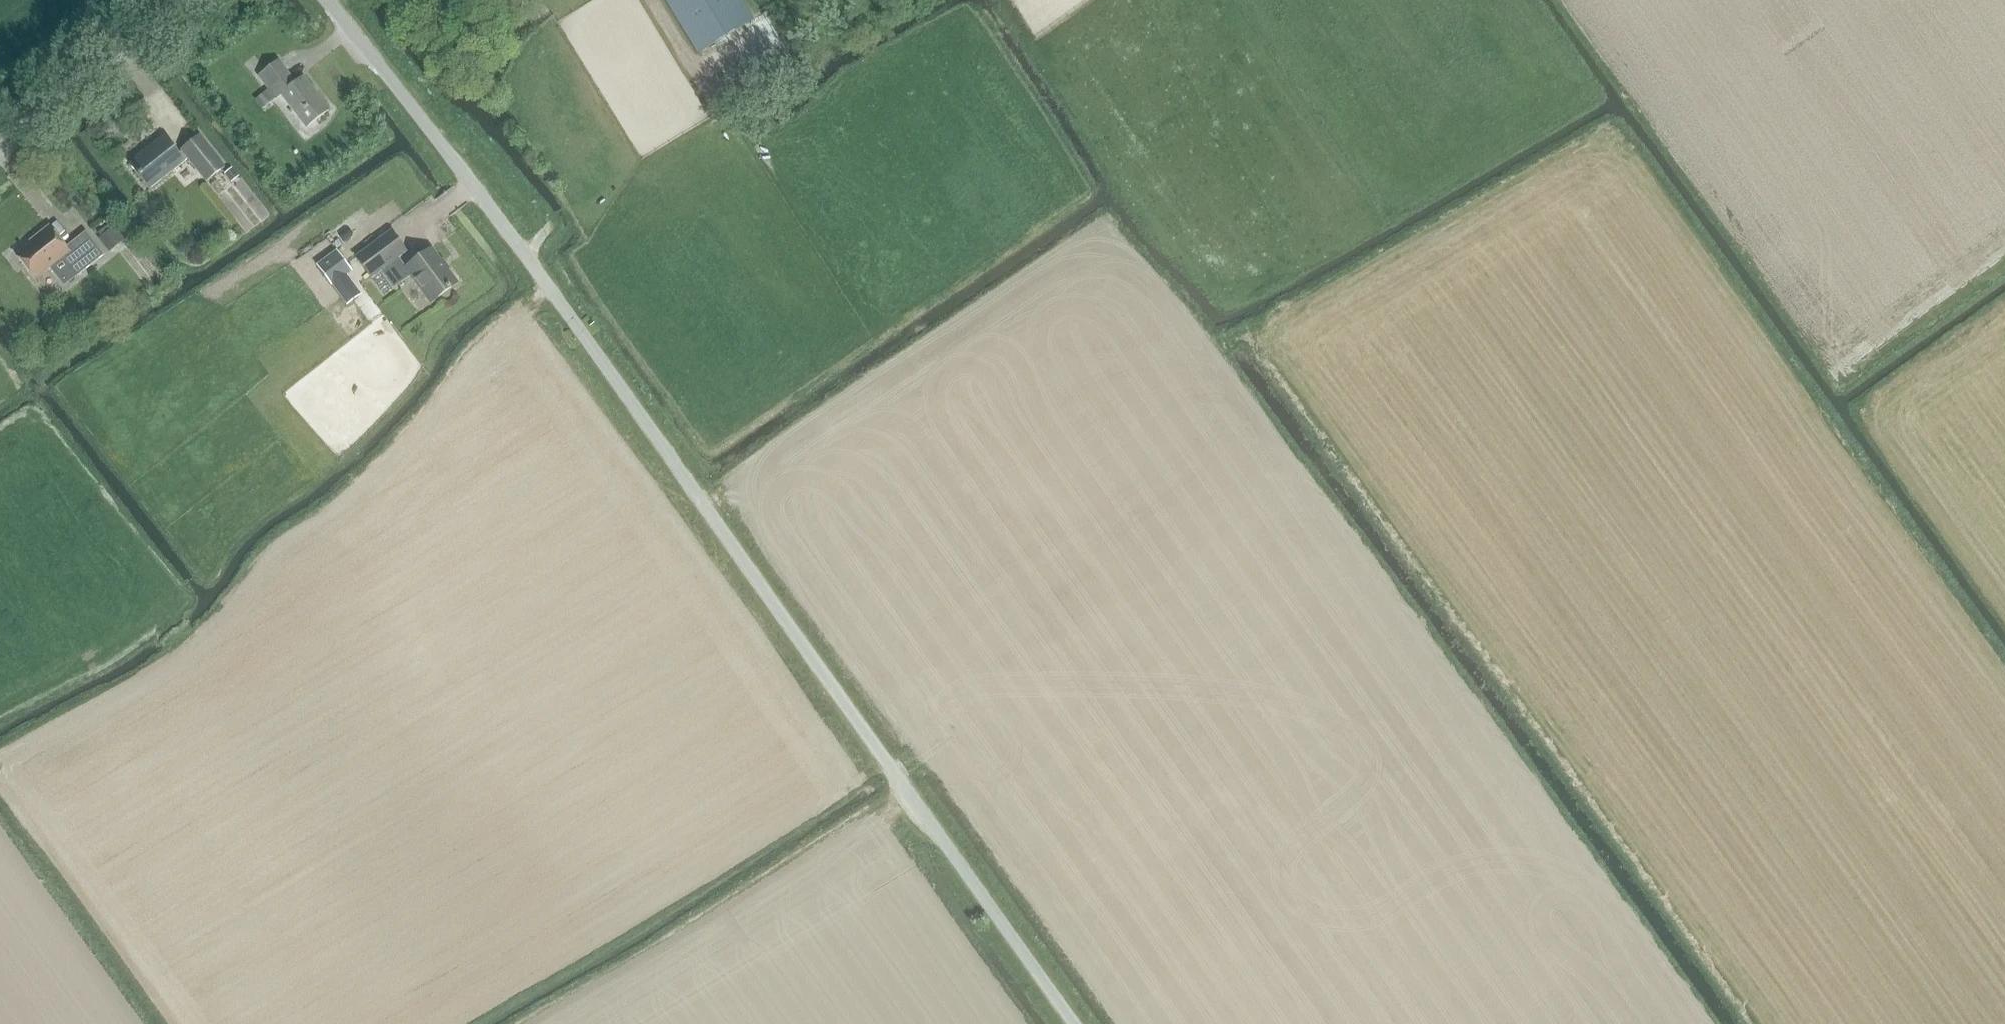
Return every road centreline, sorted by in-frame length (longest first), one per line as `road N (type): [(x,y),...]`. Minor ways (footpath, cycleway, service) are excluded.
road 1 (tertiary): [(1074,1023),(580,331),(328,0)]
road 2 (tertiary): [(0,143),(178,0)]

